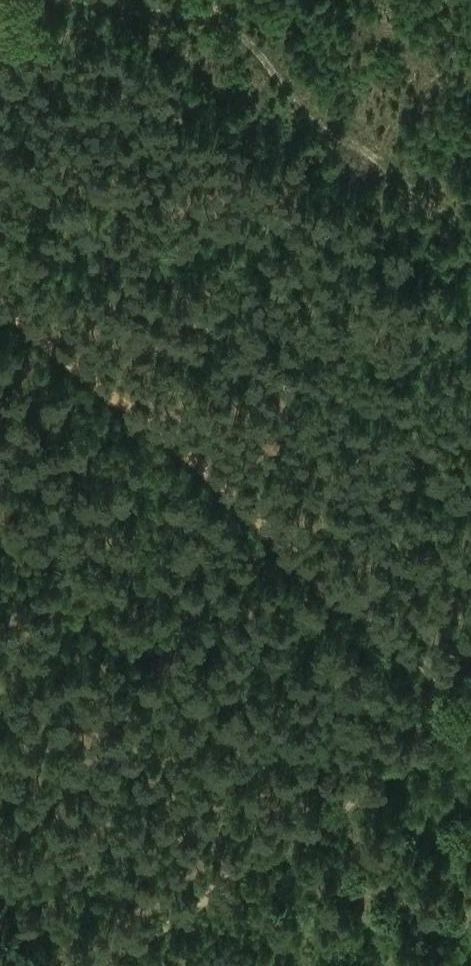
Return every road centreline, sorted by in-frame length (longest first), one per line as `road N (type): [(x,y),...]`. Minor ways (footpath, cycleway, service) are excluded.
road 1 (track): [(470,681),(0,301)]

